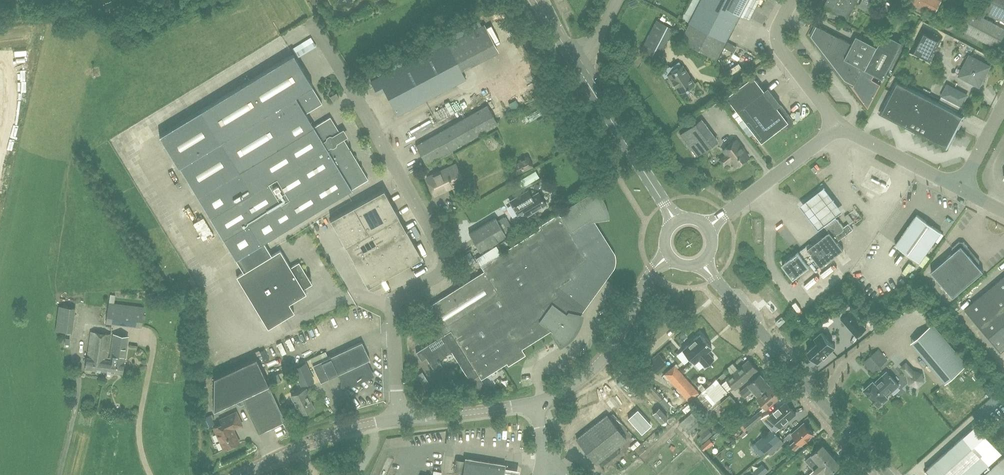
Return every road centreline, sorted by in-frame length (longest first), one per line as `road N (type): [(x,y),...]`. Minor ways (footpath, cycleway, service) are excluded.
road 1 (unclassified): [(399,419),(393,302),(436,278),(445,258),(313,27)]
road 2 (tertiary): [(887,474),(702,263)]
road 3 (tertiary): [(674,221),(536,0)]
road 4 (tertiary): [(534,402),(599,364),(668,256)]
road 5 (tertiary): [(240,474),(334,433),(399,419)]
road 6 (unclassified): [(793,0),(779,28),(780,49),(839,127)]
road 7 (unclassified): [(725,216),(839,127)]
road 8 (tertiary): [(399,419),(534,402)]
road 9 (unclassified): [(839,127),(960,189)]

